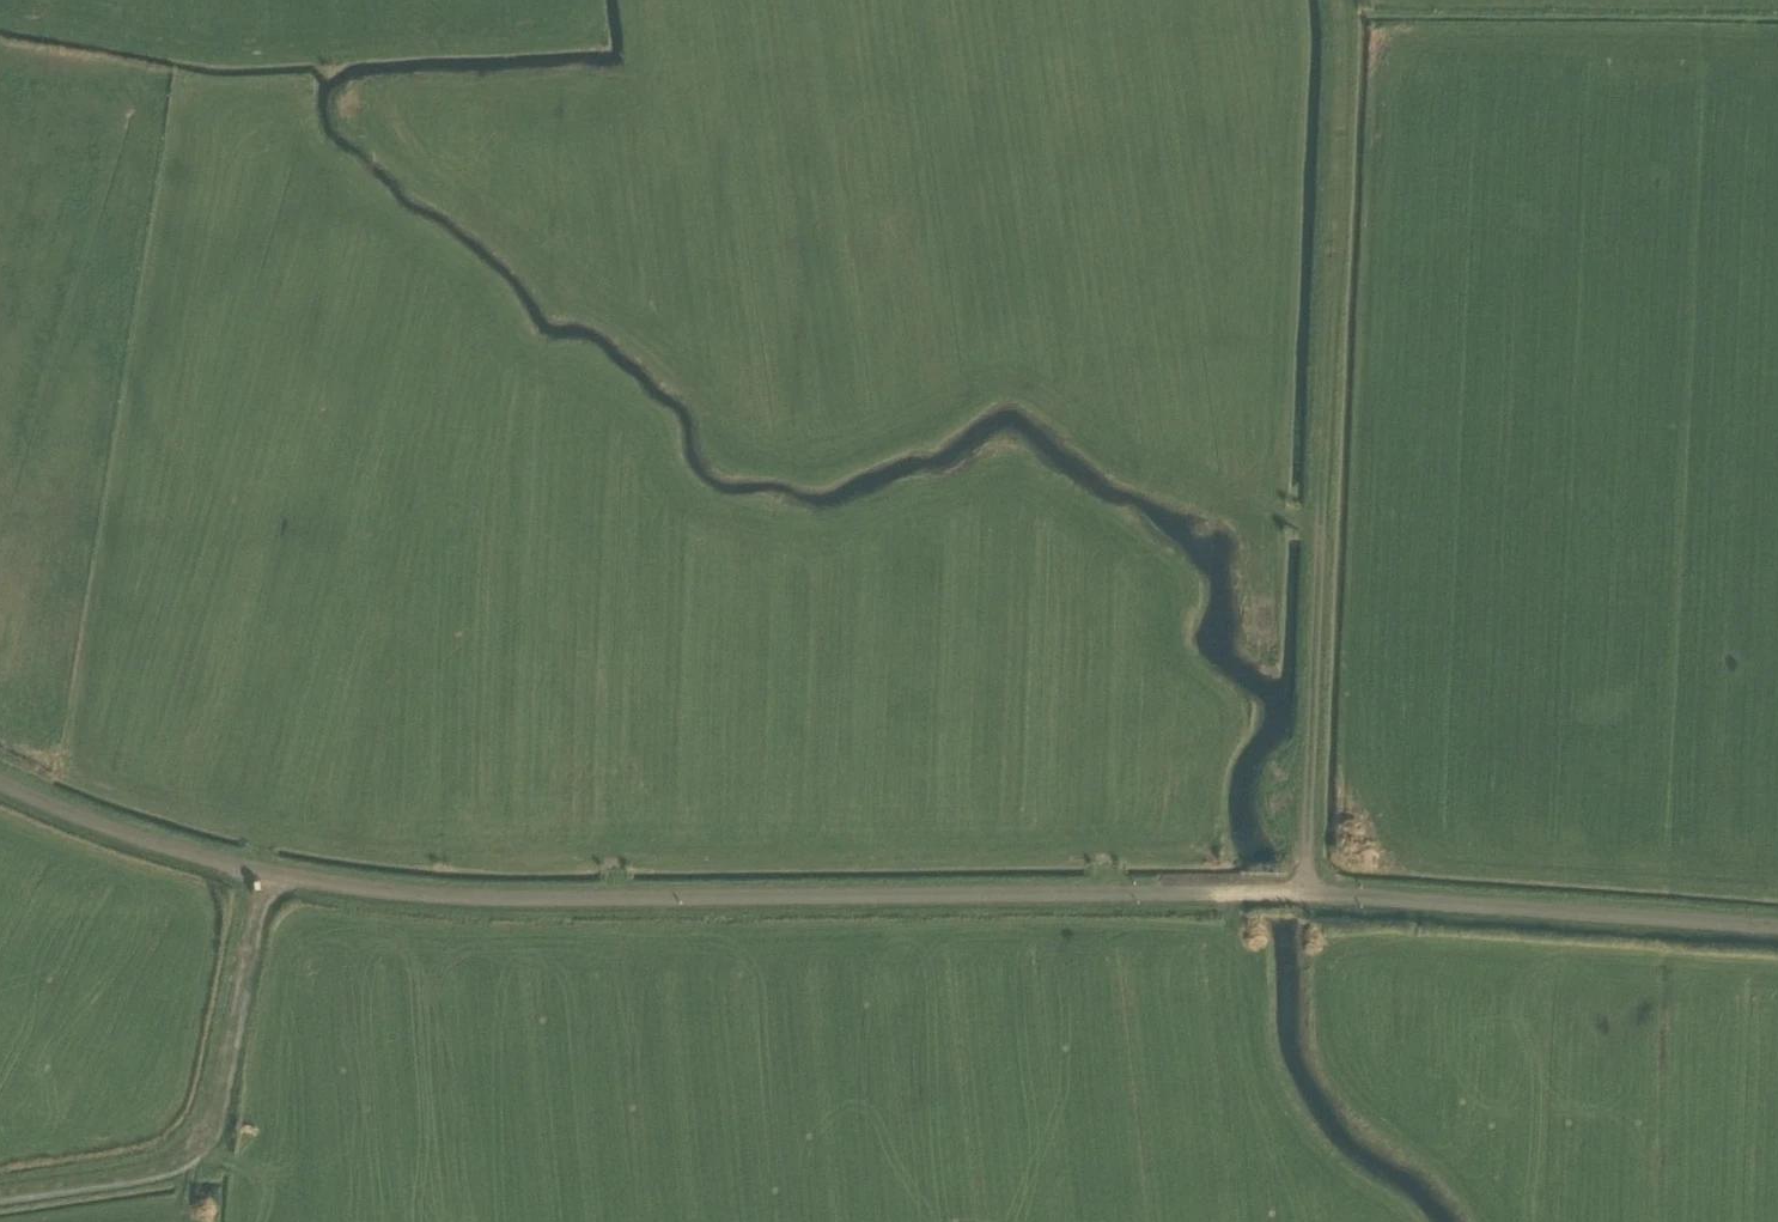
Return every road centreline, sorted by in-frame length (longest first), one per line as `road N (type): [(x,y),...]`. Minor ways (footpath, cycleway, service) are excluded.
road 1 (unclassified): [(1777,916),(1295,881),(416,890),(264,882),(0,780)]
road 2 (track): [(1348,0),(1311,882)]
road 3 (track): [(264,882),(217,1134),(166,1169),(0,1194)]

